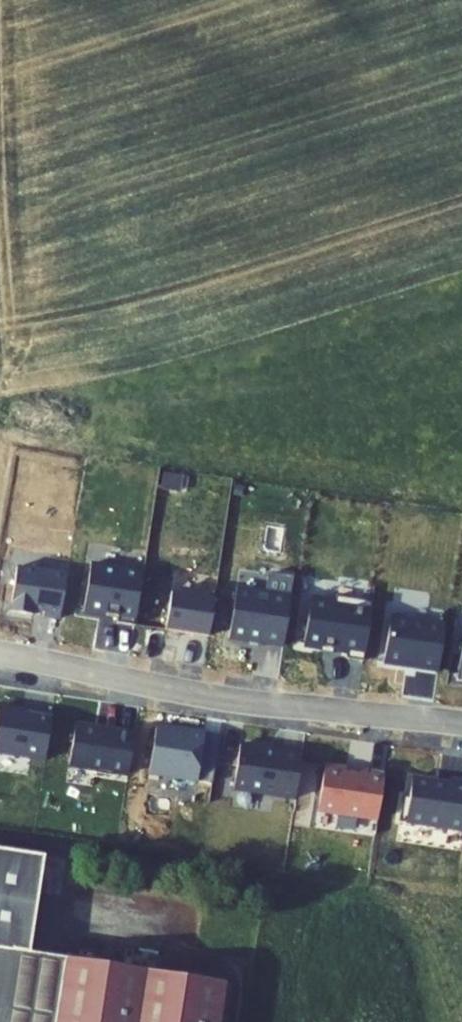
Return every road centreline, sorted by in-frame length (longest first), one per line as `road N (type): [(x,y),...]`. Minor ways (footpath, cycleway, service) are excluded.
road 1 (residential): [(461,722),(247,702),(0,653)]

